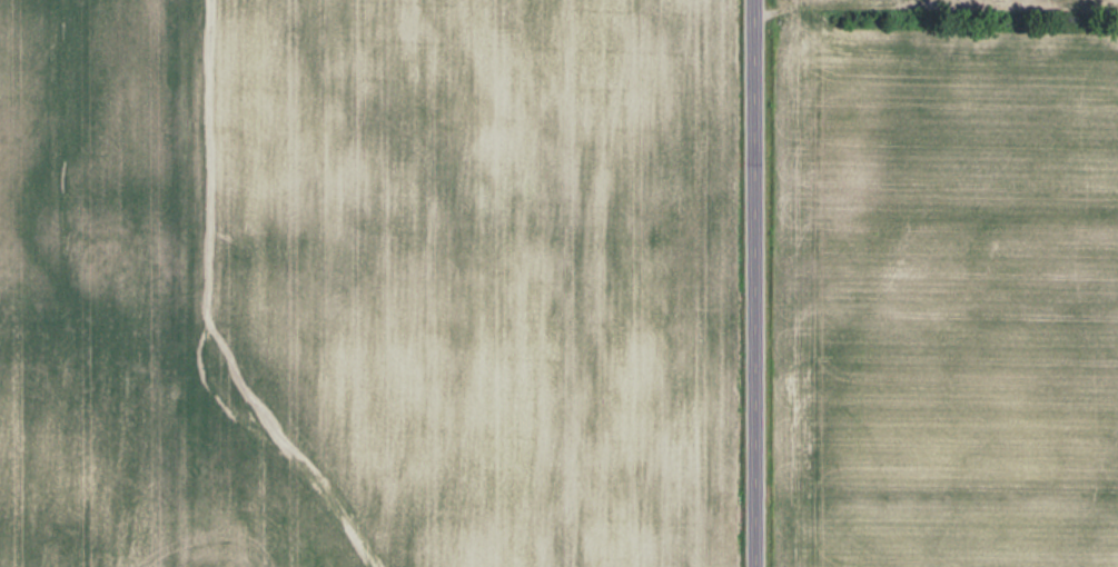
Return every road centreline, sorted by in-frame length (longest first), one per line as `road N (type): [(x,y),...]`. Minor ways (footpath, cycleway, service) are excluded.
road 1 (tertiary): [(750,0),(751,566)]

